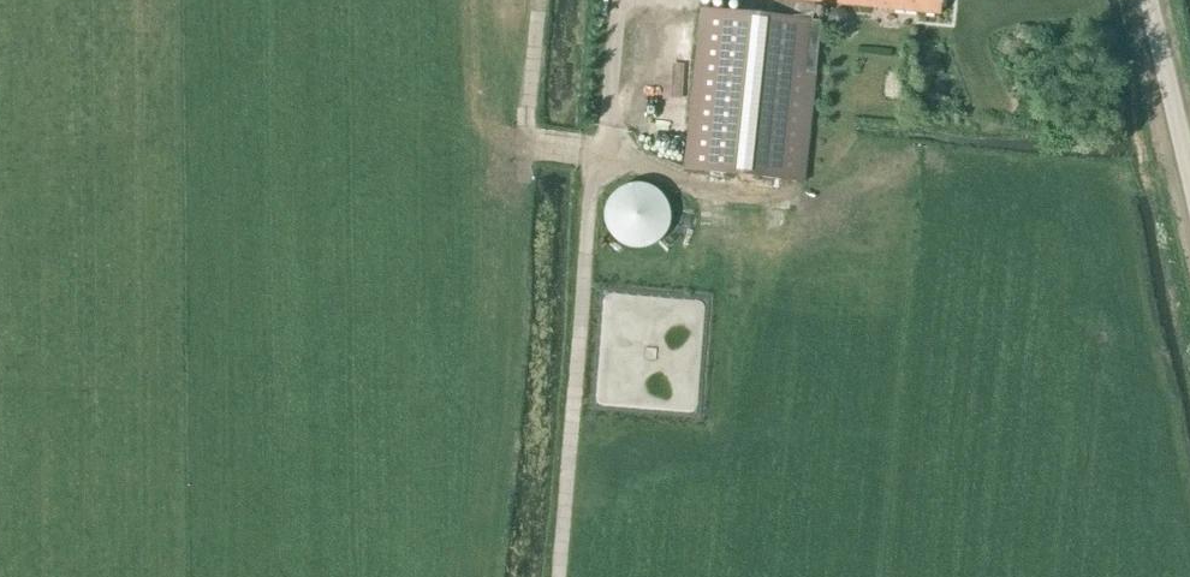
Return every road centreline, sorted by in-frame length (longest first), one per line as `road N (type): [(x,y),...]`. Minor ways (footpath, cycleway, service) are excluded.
road 1 (tertiary): [(1189,183),(1146,0)]

